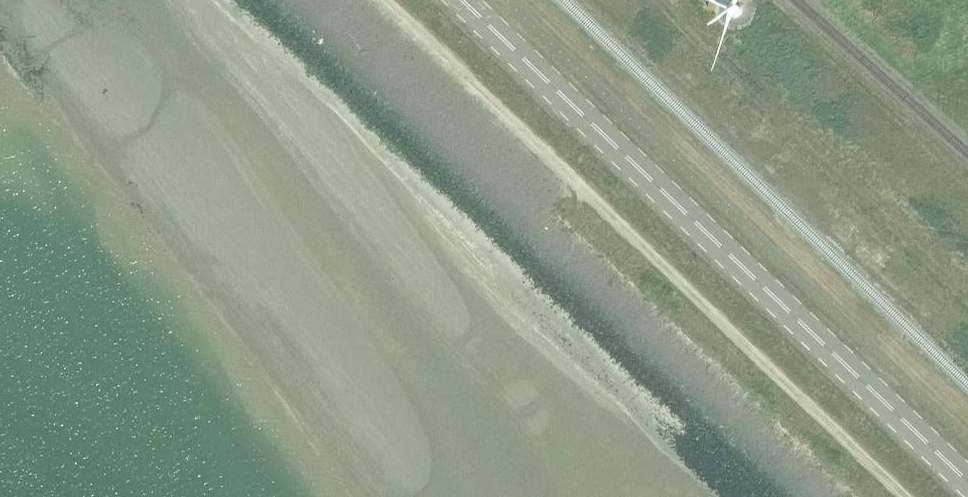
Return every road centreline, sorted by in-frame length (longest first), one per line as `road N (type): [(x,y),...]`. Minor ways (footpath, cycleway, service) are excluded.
road 1 (unclassified): [(967,480),(465,0)]

